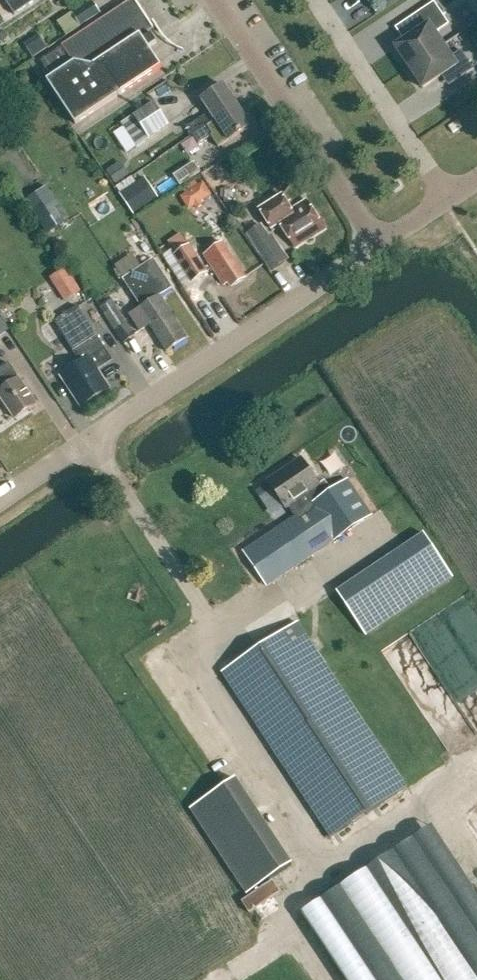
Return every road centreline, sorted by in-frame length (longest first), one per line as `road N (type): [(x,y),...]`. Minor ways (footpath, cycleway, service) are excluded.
road 1 (unclassified): [(0,502),(377,244)]
road 2 (unclassified): [(377,244),(214,0)]
road 3 (residential): [(449,196),(317,0)]

